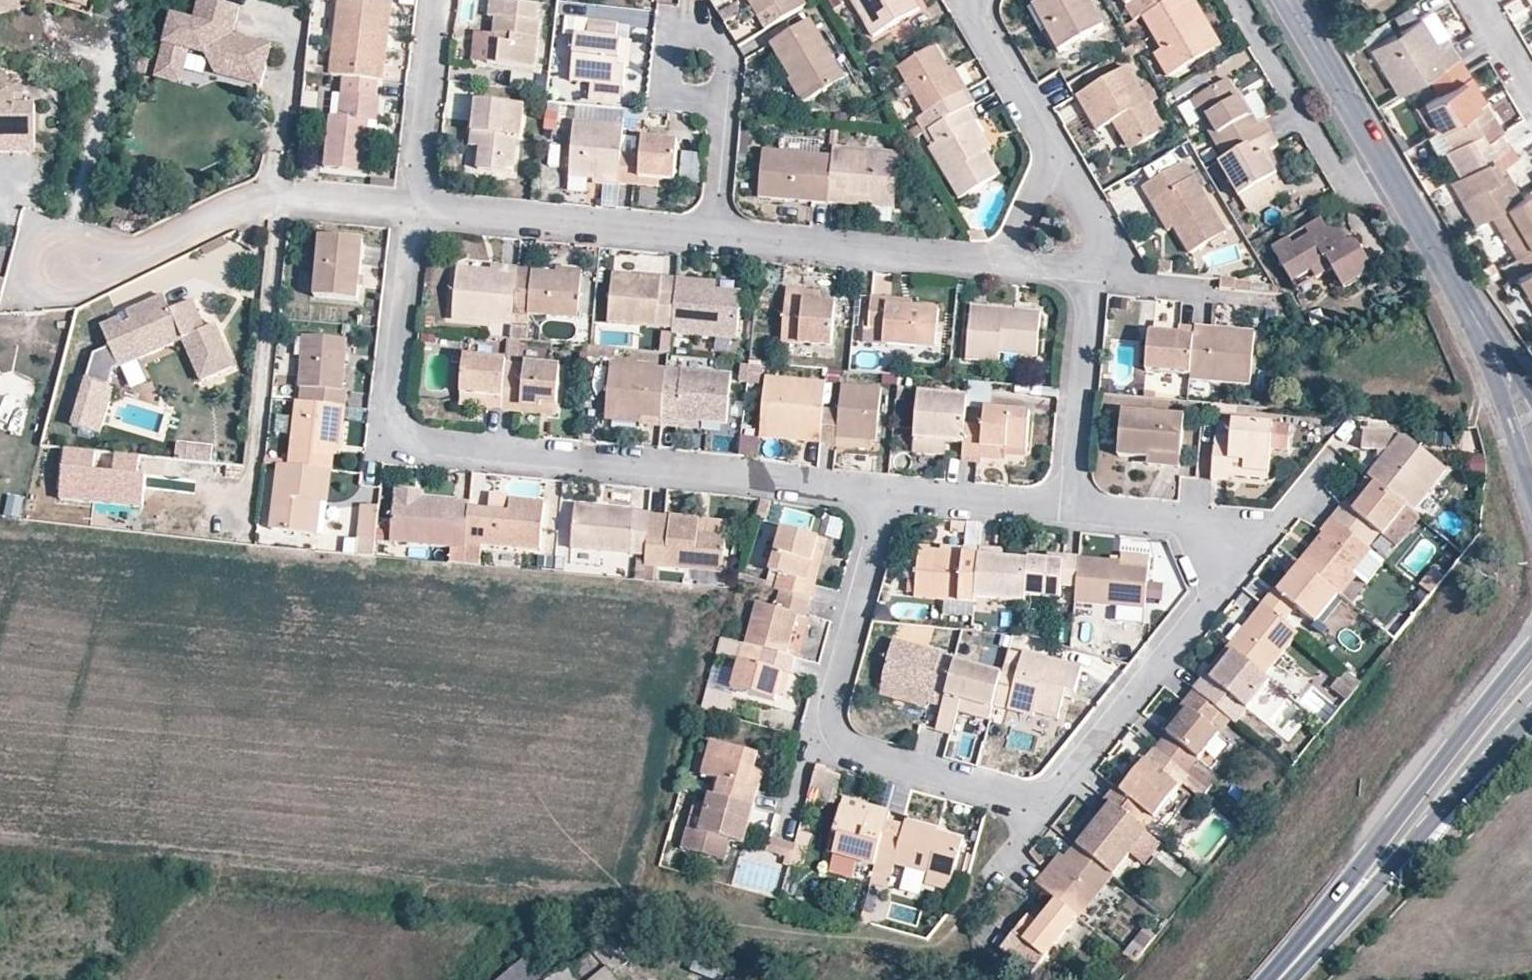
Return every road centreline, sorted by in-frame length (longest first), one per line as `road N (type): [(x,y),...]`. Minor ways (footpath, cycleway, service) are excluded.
road 1 (residential): [(893,495),(832,710),(836,730),(848,746),(1048,804),(1222,583),(1225,548)]
road 2 (residential): [(417,210),(395,403),(403,430),(428,446),(893,495)]
road 3 (residential): [(1289,0),(1494,351)]
road 4 (primary): [(1531,649),(1299,935),(1290,968)]
road 5 (residential): [(63,268),(130,259),(275,199),(417,210)]
road 6 (residential): [(417,210),(714,236)]
road 7 (residential): [(714,236),(1007,260)]
road 8 (residential): [(1072,510),(1092,269)]
road 9 (residential): [(442,0),(417,210)]
road 10 (primary): [(1290,968),(1321,950),(1431,822)]
road 11 (residential): [(725,103),(727,61),(715,35),(672,30),(668,97)]
road 12 (residential): [(1052,156),(962,0)]
road 13 (residential): [(893,495),(1072,510)]
road 14 (residential): [(1225,548),(1197,522),(1072,510)]
road 15 (primary): [(1431,822),(1531,696)]
road 16 (residential): [(1494,351),(1492,379),(1531,502)]
road 17 (primary): [(1431,822),(1531,716)]
road 18 (residential): [(1225,548),(1288,517),(1331,462)]
road 19 (residential): [(714,236),(725,103)]
road 20 (residential): [(1117,272),(1052,156)]
road 21 (residential): [(1431,822),(1531,735)]

